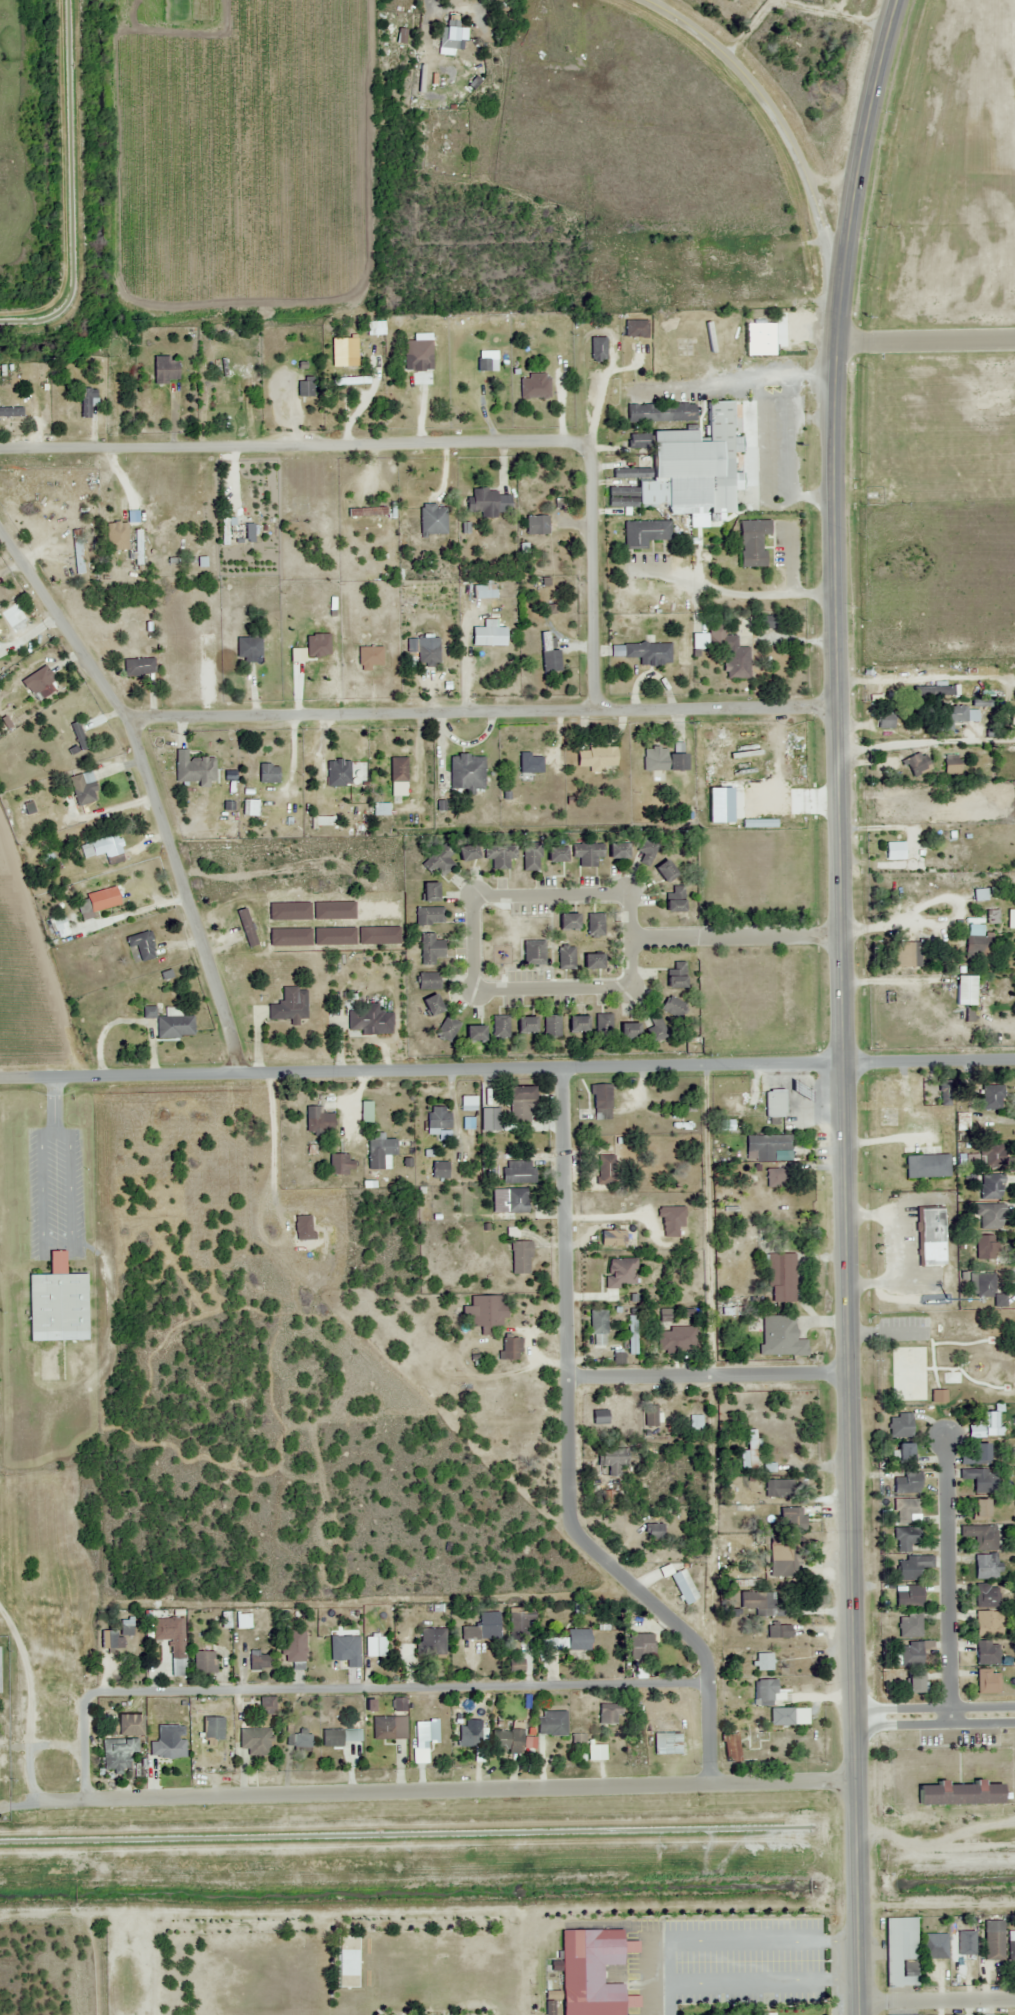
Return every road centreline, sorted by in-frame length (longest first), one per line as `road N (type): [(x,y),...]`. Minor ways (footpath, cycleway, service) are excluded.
road 1 (tertiary): [(1014,1061),(0,1081)]
road 2 (residential): [(596,710),(593,470),(584,441),(0,450)]
road 3 (secondary): [(845,1063),(836,710),(843,276)]
road 4 (residential): [(715,1783),(715,1707),(702,1647),(580,1539),(568,1515),(574,1379),(566,1070)]
road 5 (residential): [(856,1780),(86,1806)]
road 6 (secondary): [(856,1780),(845,1063)]
road 7 (residential): [(131,721),(836,710)]
road 8 (residential): [(708,1683),(97,1695),(84,1705)]
road 9 (residential): [(0,530),(131,721),(242,1074)]
road 10 (residential): [(631,991),(634,898),(474,898),(475,994),(631,991)]
road 11 (residential): [(843,276),(784,123),(732,52),(655,0)]
road 12 (residential): [(952,1719),(944,1435)]
road 13 (secondary): [(843,276),(901,0)]
road 14 (residential): [(851,1374),(574,1379)]
road 15 (secondary): [(864,2014),(856,1780)]
road 16 (residential): [(841,939),(634,943)]
road 17 (residential): [(858,1722),(1014,1717)]
road 18 (residential): [(1014,2002),(864,2004)]

